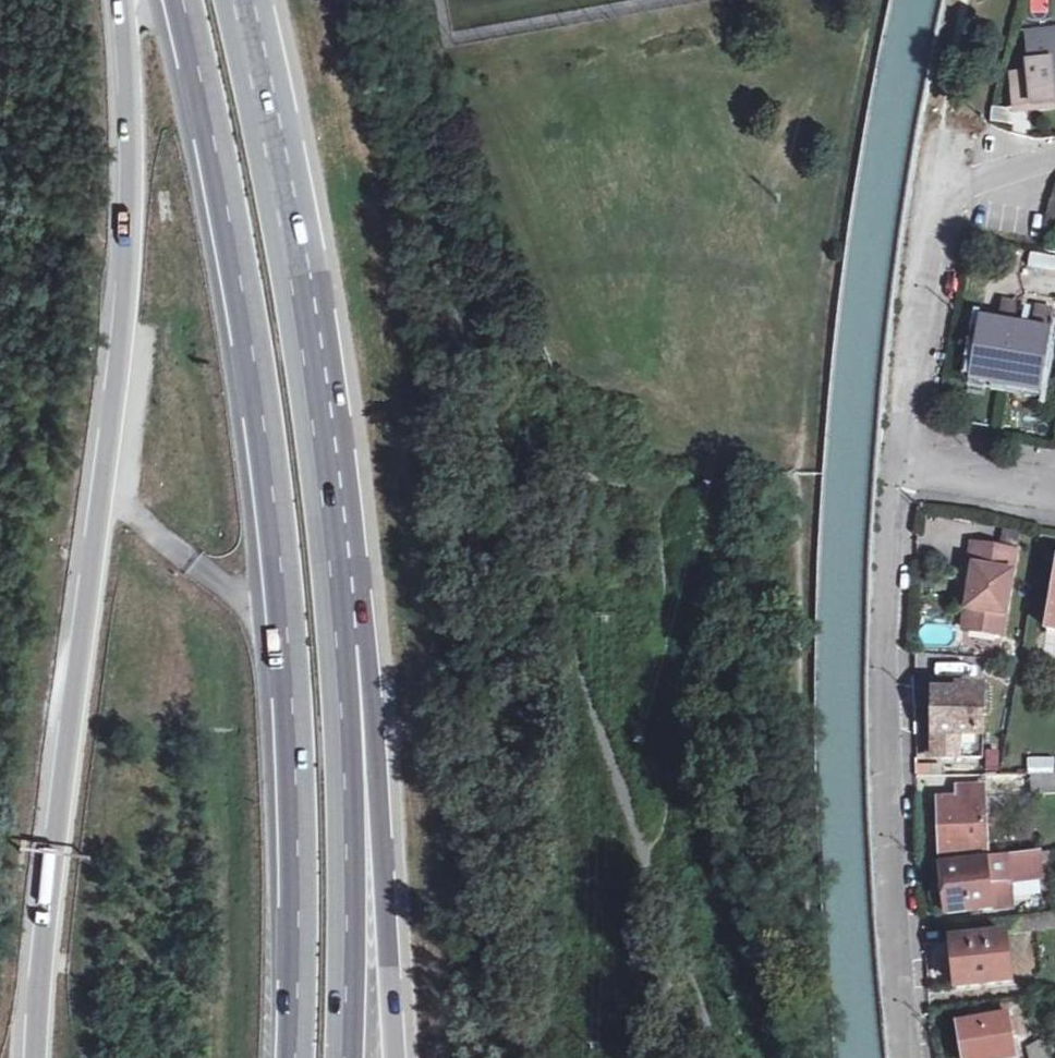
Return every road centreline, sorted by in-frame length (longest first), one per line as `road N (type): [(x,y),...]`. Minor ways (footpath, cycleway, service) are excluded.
road 1 (motorway): [(183,0),(243,298),(284,619),(295,777),(295,1057)]
road 2 (trunk): [(123,0),(129,275),(35,1057)]
road 3 (trunk): [(397,1057),(357,619),(323,422)]
road 4 (motorway): [(346,1057),(342,708),(323,422)]
road 5 (unclassified): [(909,1057),(886,880),(885,612),(906,463)]
road 6 (motorway): [(323,422),(243,0)]
road 7 (unclassified): [(906,463),(943,196)]
road 8 (unclassified): [(1054,484),(906,463)]
road 9 (residential): [(943,196),(1023,157),(1054,153)]

